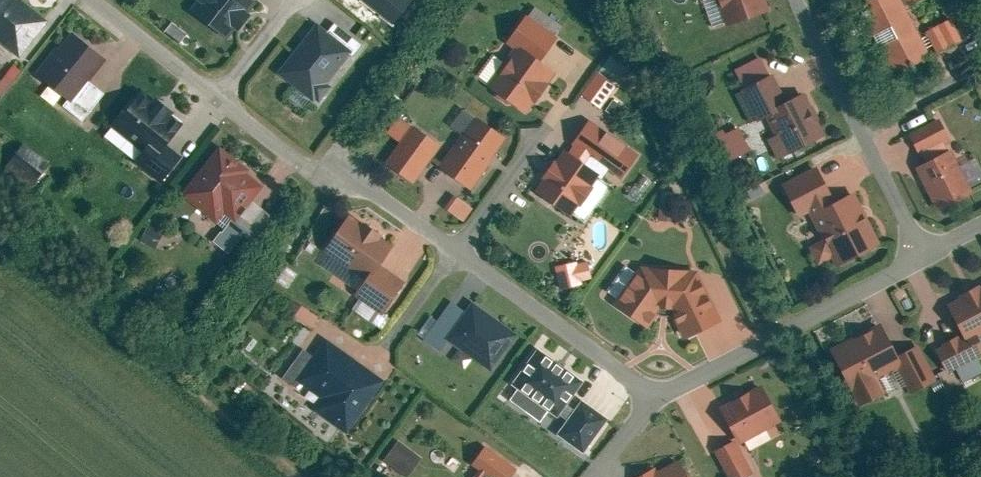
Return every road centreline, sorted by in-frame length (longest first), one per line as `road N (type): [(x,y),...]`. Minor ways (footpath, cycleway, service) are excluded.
road 1 (residential): [(451,246),(362,177),(310,168),(97,0)]
road 2 (residential): [(917,254),(655,398)]
road 3 (residential): [(796,0),(917,254)]
road 4 (residential): [(655,398),(451,246)]
road 5 (residential): [(573,107),(451,246)]

